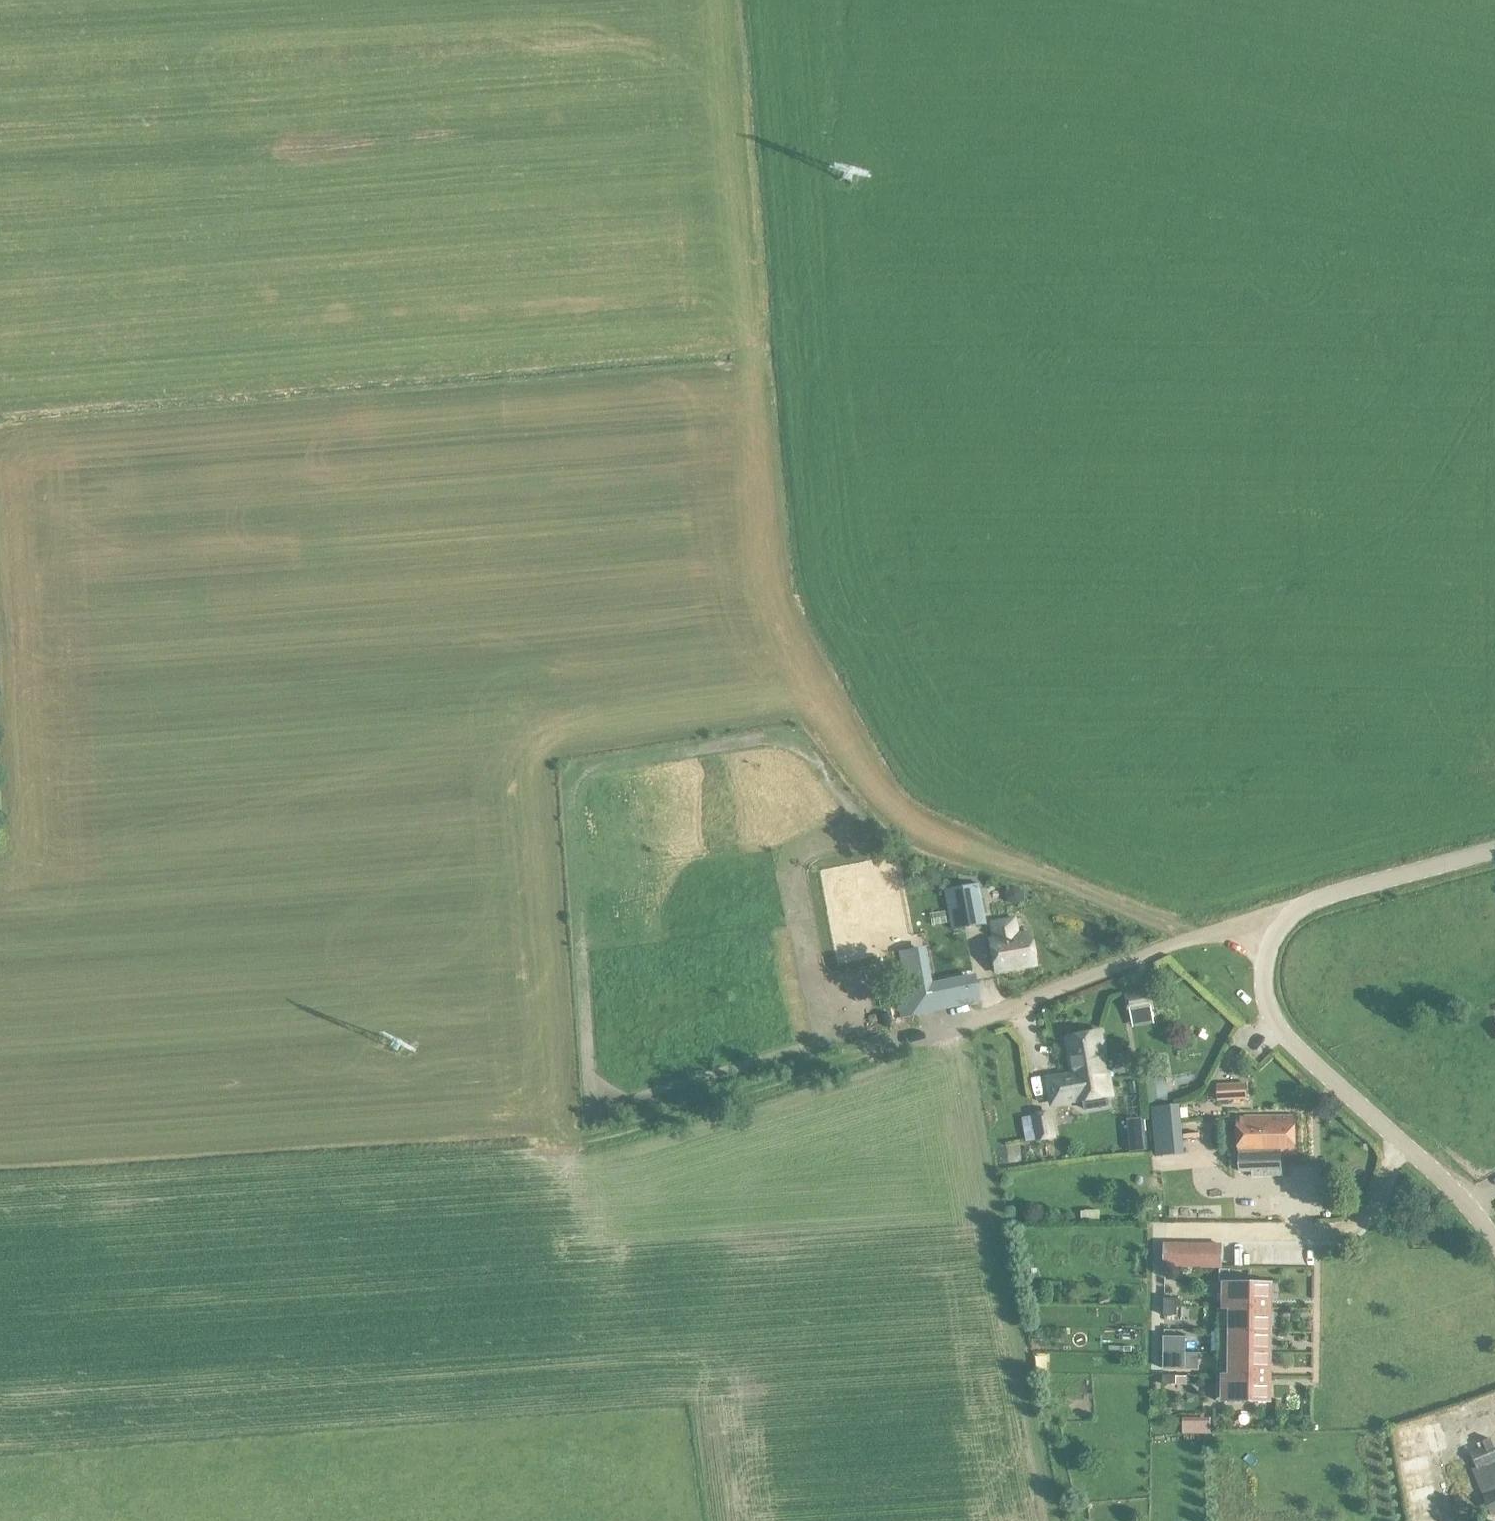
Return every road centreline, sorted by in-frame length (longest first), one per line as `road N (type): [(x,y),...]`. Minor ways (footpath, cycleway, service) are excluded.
road 1 (unclassified): [(1494,1246),(1476,1215),(1273,1026),(1260,975),(1277,934),(1300,906)]
road 2 (unclassified): [(1300,906),(908,1041)]
road 3 (unclassified): [(1300,906),(1494,848)]

